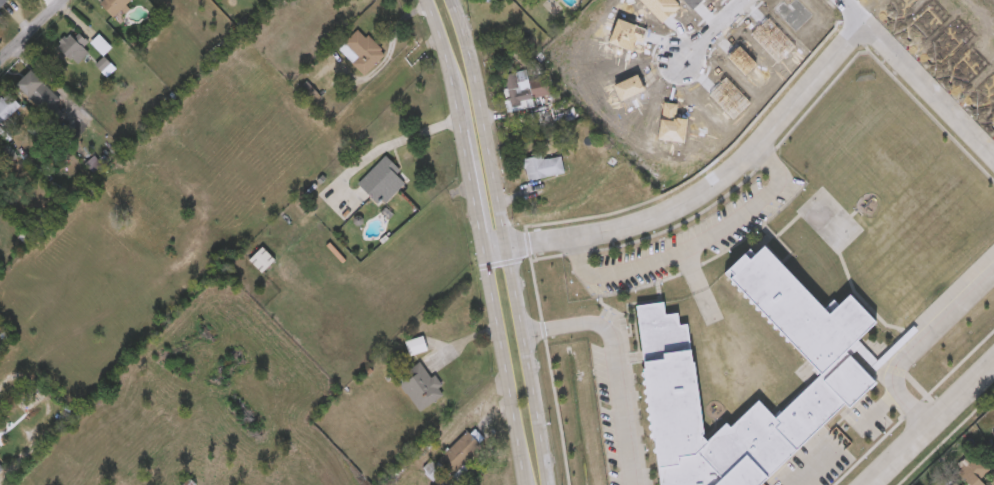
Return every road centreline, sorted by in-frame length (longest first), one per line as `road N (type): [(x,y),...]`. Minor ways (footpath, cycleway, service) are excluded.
road 1 (secondary): [(543,484),(481,123),(448,0)]
road 2 (secondary): [(426,0),(520,484)]

